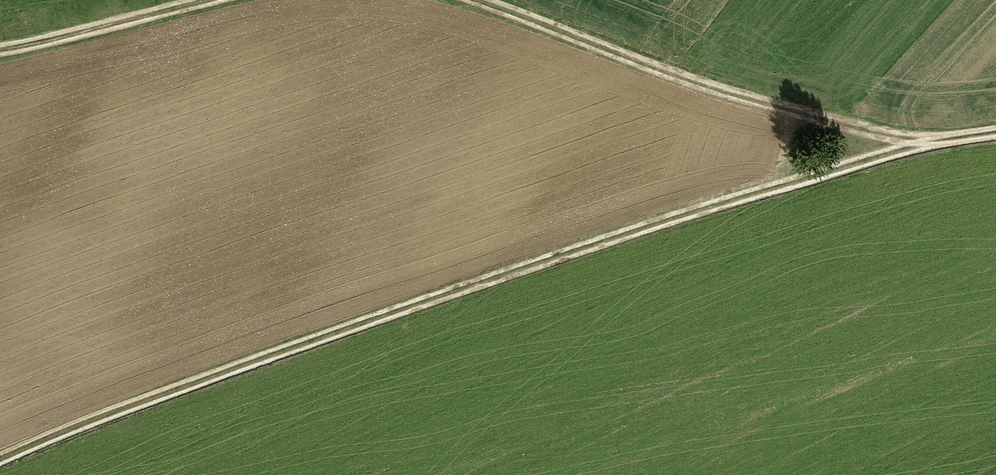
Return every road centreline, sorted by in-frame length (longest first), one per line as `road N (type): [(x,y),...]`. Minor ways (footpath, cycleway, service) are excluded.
road 1 (track): [(0,464),(499,281),(914,150)]
road 2 (track): [(458,0),(660,78),(914,150)]
road 3 (track): [(0,49),(222,0)]

